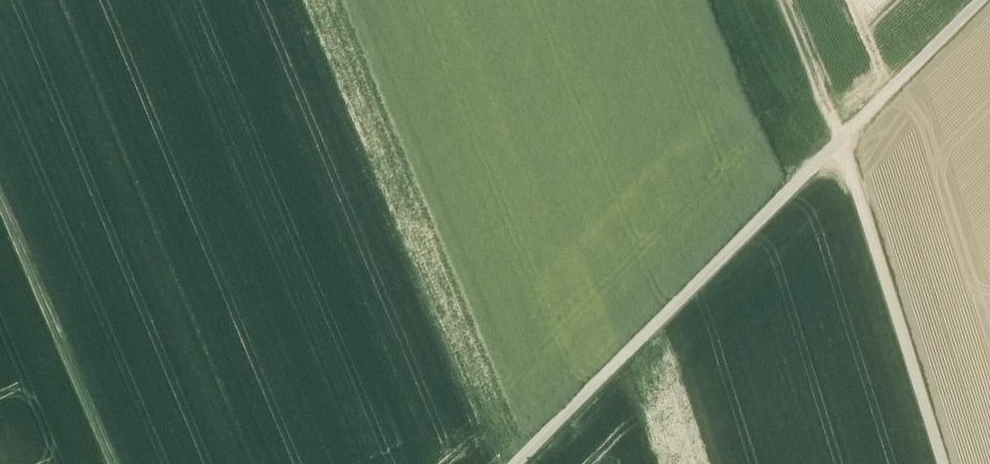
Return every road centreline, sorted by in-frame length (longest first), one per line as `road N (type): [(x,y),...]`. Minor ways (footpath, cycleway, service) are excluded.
road 1 (track): [(530,463),(984,0)]
road 2 (track): [(784,0),(842,140),(945,463)]
road 3 (track): [(0,186),(118,463)]

